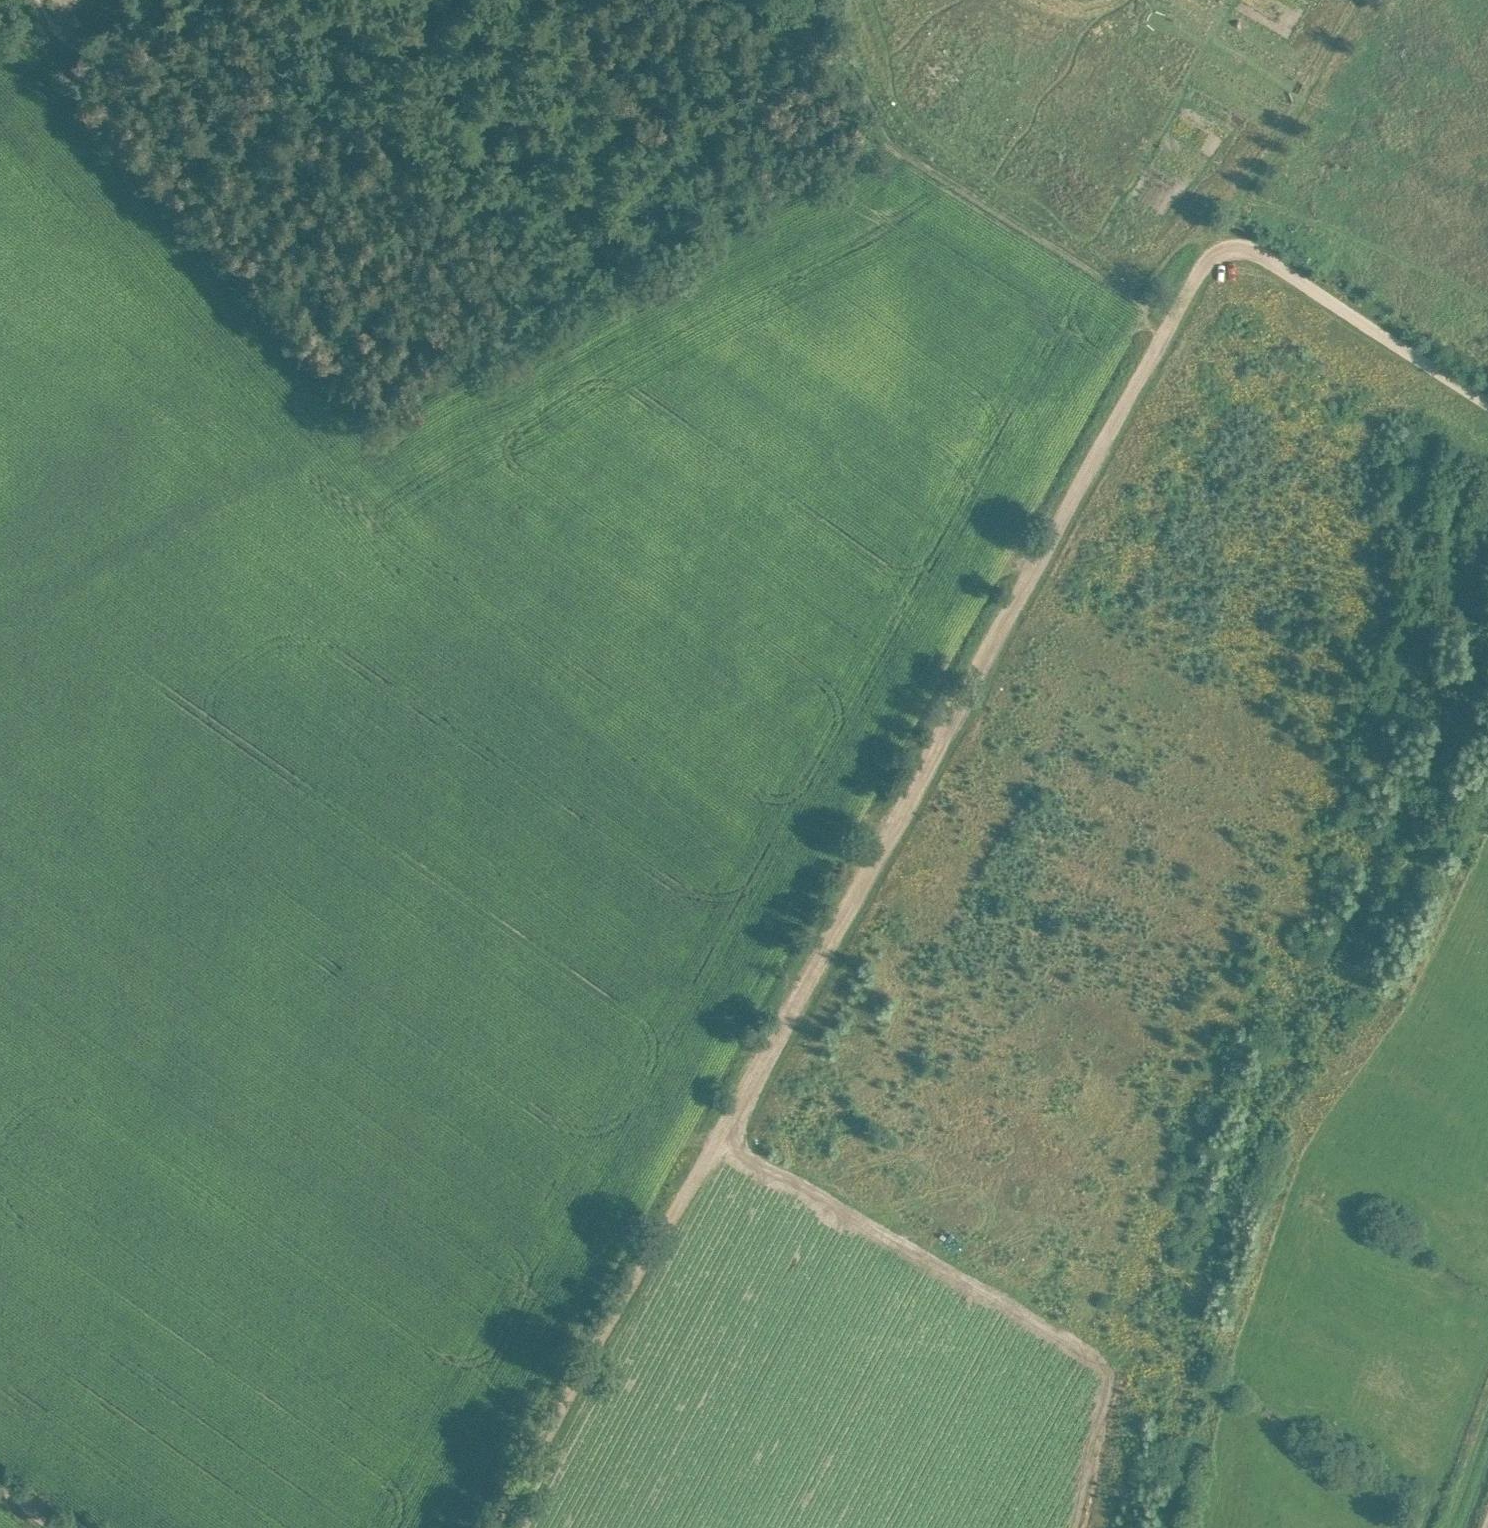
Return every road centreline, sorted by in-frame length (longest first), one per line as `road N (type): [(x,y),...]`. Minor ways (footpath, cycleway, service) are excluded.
road 1 (track): [(498,1527),(1172,318)]
road 2 (track): [(1172,318),(1197,272),(1232,239),(1487,398)]

